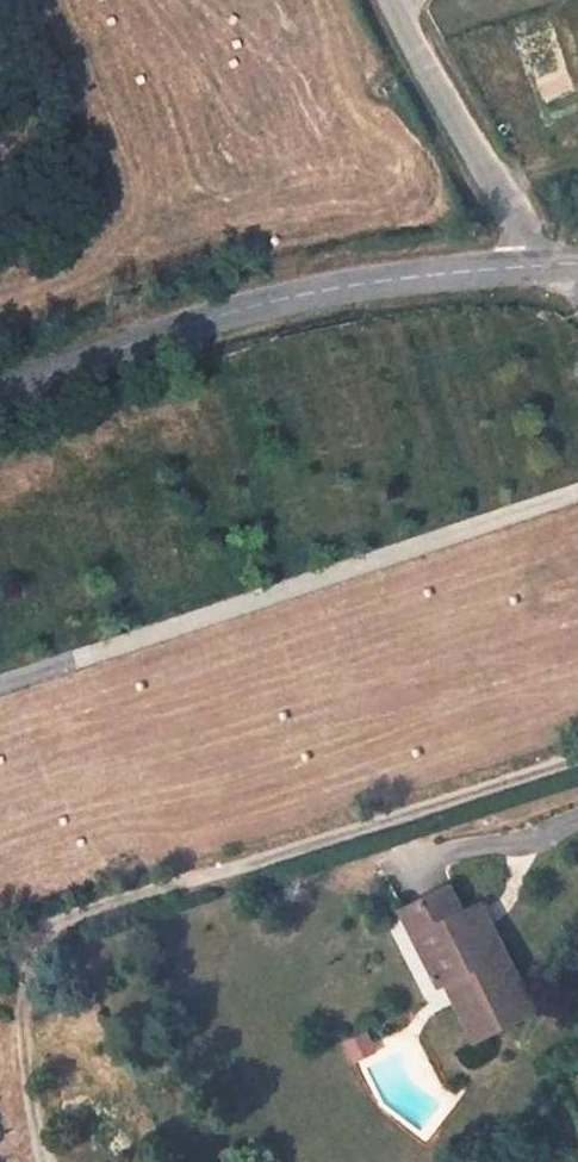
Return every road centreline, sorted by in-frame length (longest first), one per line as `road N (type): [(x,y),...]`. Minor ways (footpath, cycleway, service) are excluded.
road 1 (tertiary): [(532,267),(396,278),(267,304),(0,396)]
road 2 (residential): [(390,0),(532,267)]

